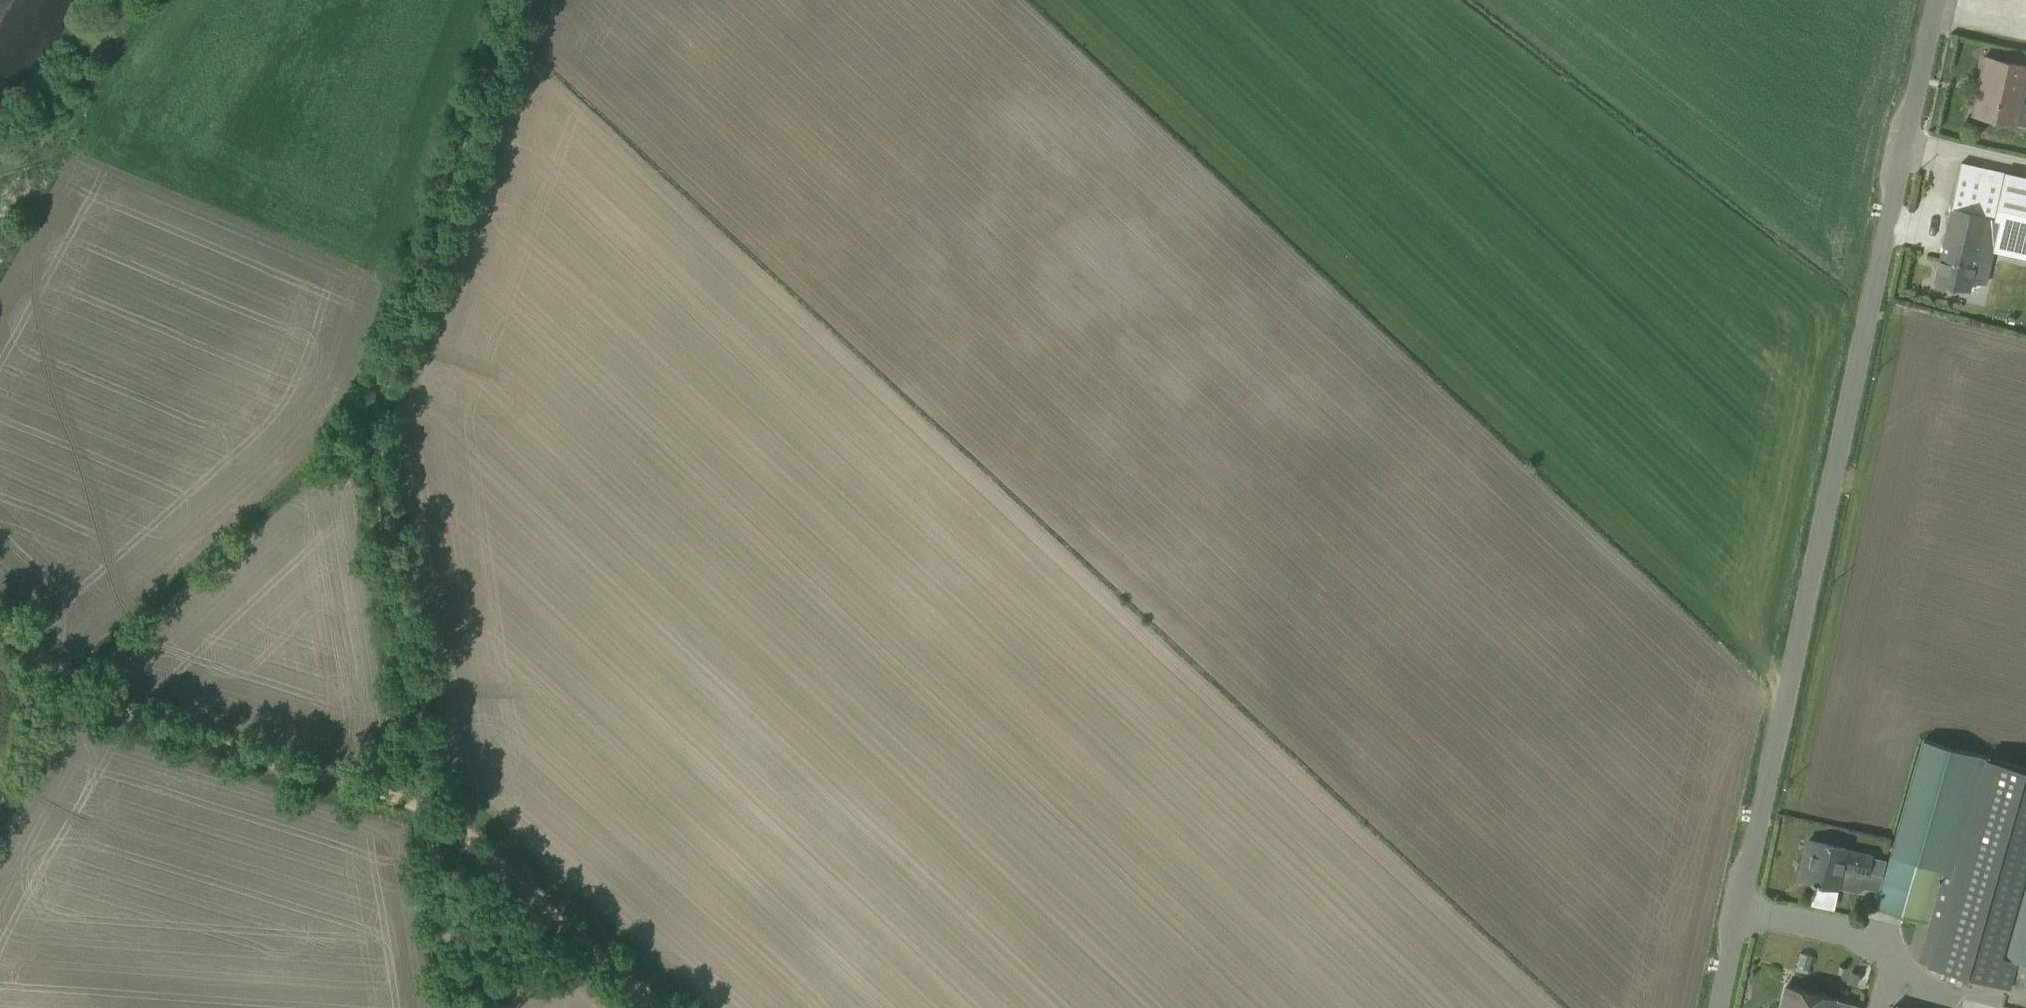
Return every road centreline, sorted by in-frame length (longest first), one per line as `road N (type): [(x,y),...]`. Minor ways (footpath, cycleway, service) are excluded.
road 1 (unclassified): [(1719,1007),(1936,0)]
road 2 (track): [(520,0),(393,352),(373,458),(424,809)]
road 3 (unclassified): [(663,1007),(481,843),(424,809),(138,716),(68,676),(0,621)]
road 4 (track): [(461,1007),(424,809)]

